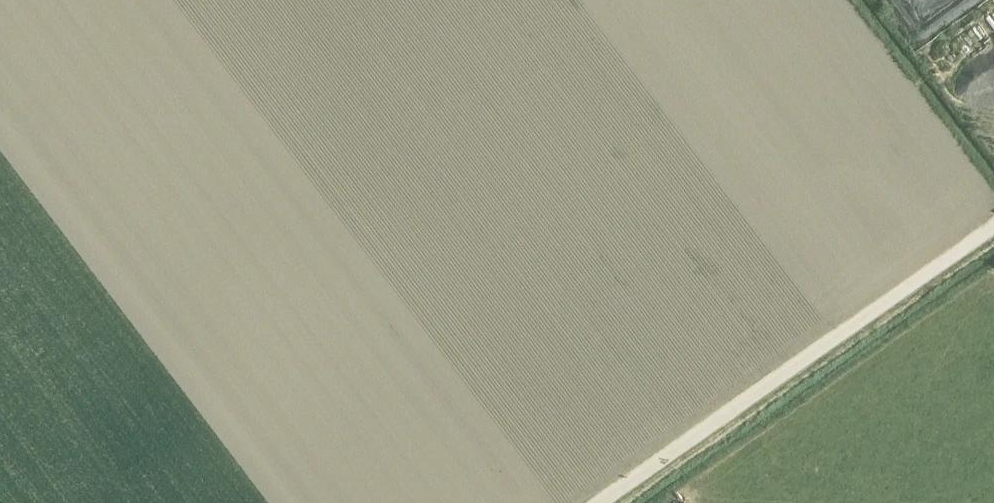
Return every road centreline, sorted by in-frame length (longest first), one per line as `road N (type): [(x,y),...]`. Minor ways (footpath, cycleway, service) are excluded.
road 1 (residential): [(600,502),(993,225)]

